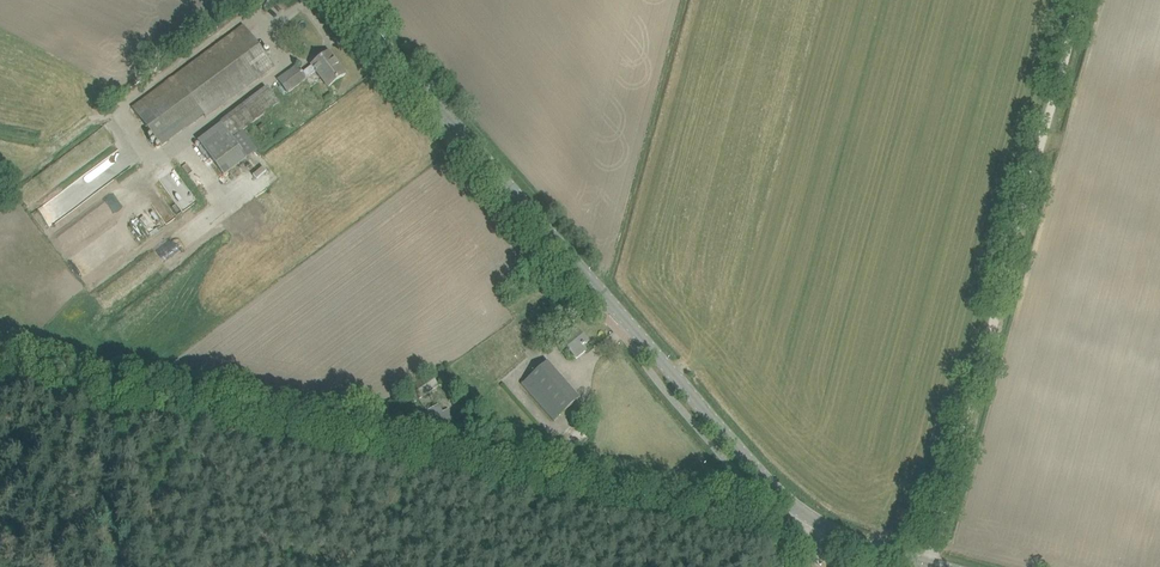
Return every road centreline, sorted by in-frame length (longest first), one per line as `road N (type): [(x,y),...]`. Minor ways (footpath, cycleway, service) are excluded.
road 1 (tertiary): [(939,566),(855,542),(773,487),(346,0)]
road 2 (track): [(930,564),(1081,0)]

